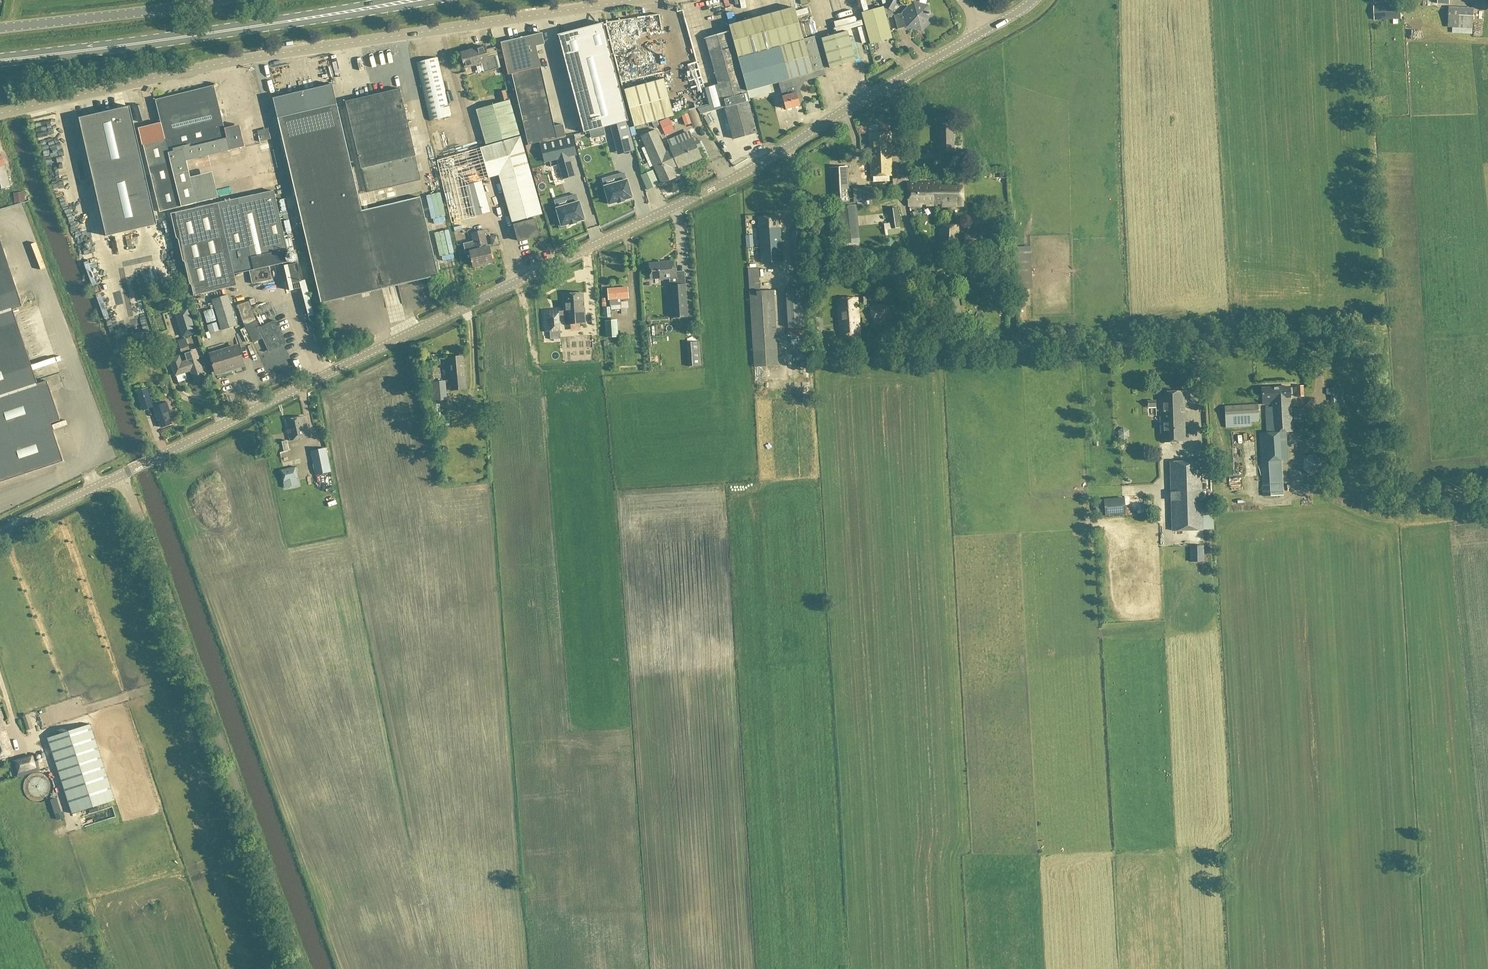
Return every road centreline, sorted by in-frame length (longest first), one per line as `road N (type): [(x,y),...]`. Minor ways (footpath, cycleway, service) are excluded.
road 1 (residential): [(1487,495),(1432,503),(1398,493),(1386,467),(1368,353),(1348,336),(984,353),(949,343),(926,312),(902,200),(894,83)]
road 2 (residential): [(159,457),(724,184),(894,83)]
road 3 (unclassified): [(0,115),(265,56),(641,0)]
road 4 (unclassified): [(300,968),(120,476)]
road 5 (primary): [(0,61),(421,0)]
road 6 (tertiary): [(0,28),(228,0)]
road 7 (unclassified): [(0,534),(120,476)]

